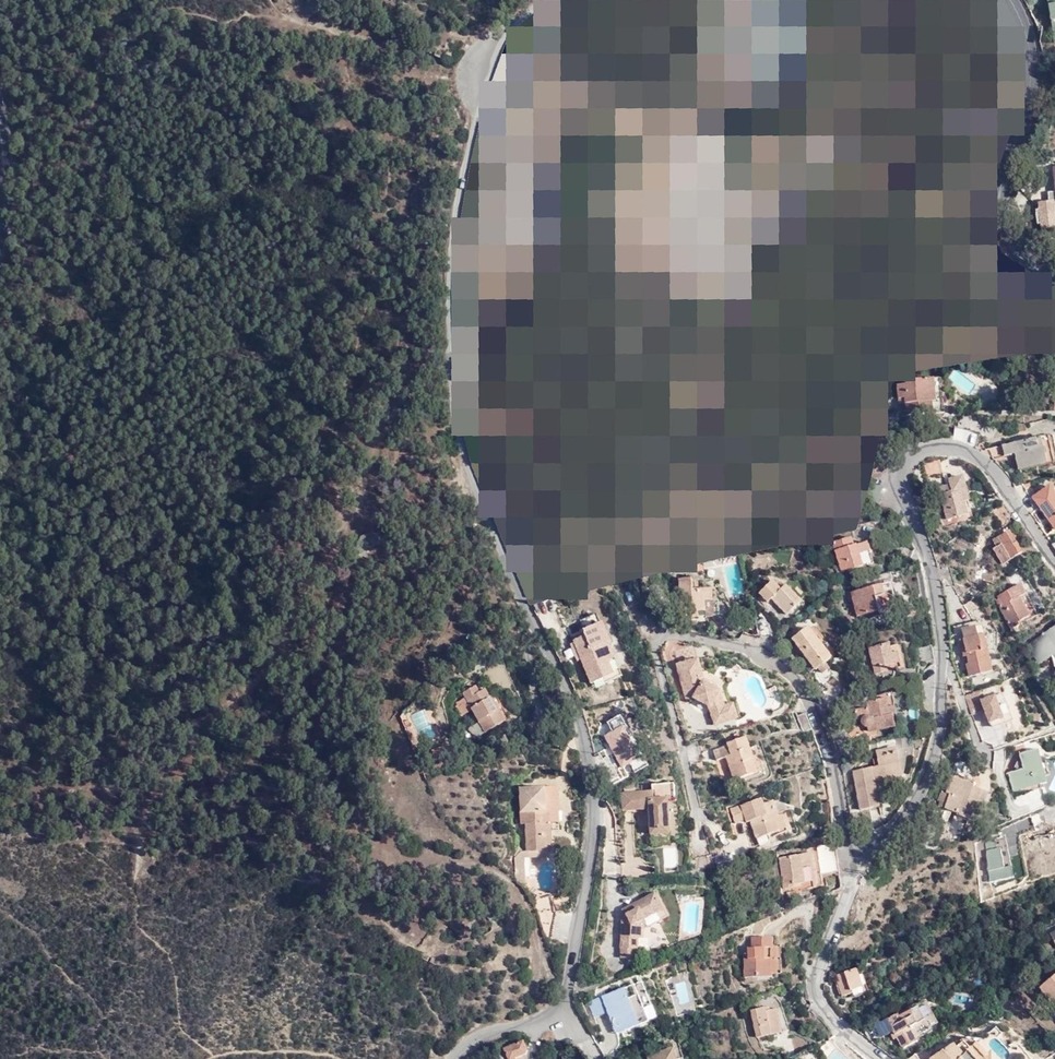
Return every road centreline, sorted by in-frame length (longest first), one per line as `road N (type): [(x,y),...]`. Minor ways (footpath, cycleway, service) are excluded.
road 1 (unclassified): [(550,0),(509,38),(482,97),(456,260),(462,412),(522,589),(576,707),(593,775),(596,822),(561,1010)]
road 2 (residential): [(1054,557),(985,461),(935,447),(908,464),(907,494),(943,634),(940,708),(919,797),(900,822),(861,843)]
road 3 (track): [(480,465),(444,452),(406,411),(397,412),(346,481),(346,512),(292,620),(147,797)]
road 4 (residential): [(861,843),(841,822),(818,712),(802,683),(773,657),(714,637),(675,632),(656,639),(681,742)]
road 5 (secondary): [(1010,0),(1028,43),(1029,100),(989,198),(991,221),(1012,254),(1054,284)]
road 6 (residential): [(861,843),(818,981),(829,1012),(889,1058)]
road 7 (track): [(489,77),(309,25)]
road 8 (unclassified): [(561,1010),(488,1032),(455,1058)]

